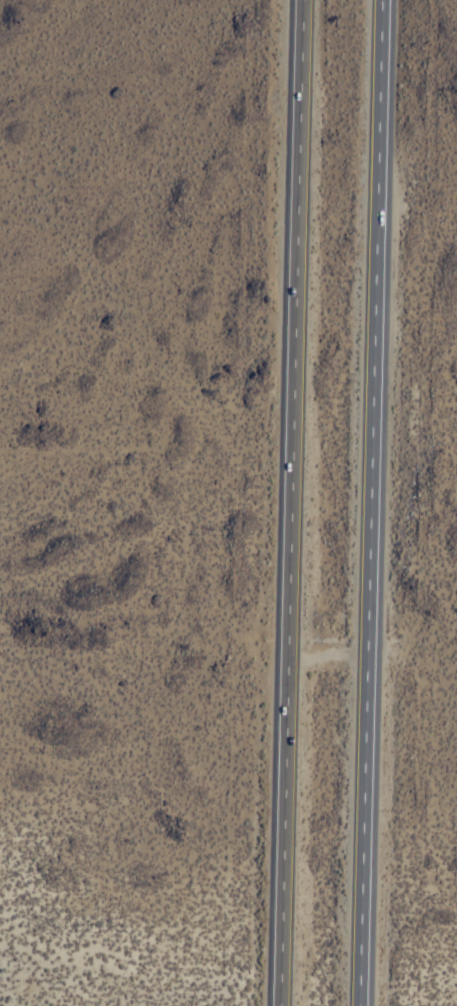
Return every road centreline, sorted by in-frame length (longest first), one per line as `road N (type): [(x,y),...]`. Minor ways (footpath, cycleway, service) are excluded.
road 1 (trunk): [(361,1005),(386,0)]
road 2 (trunk): [(301,0),(278,1005)]

